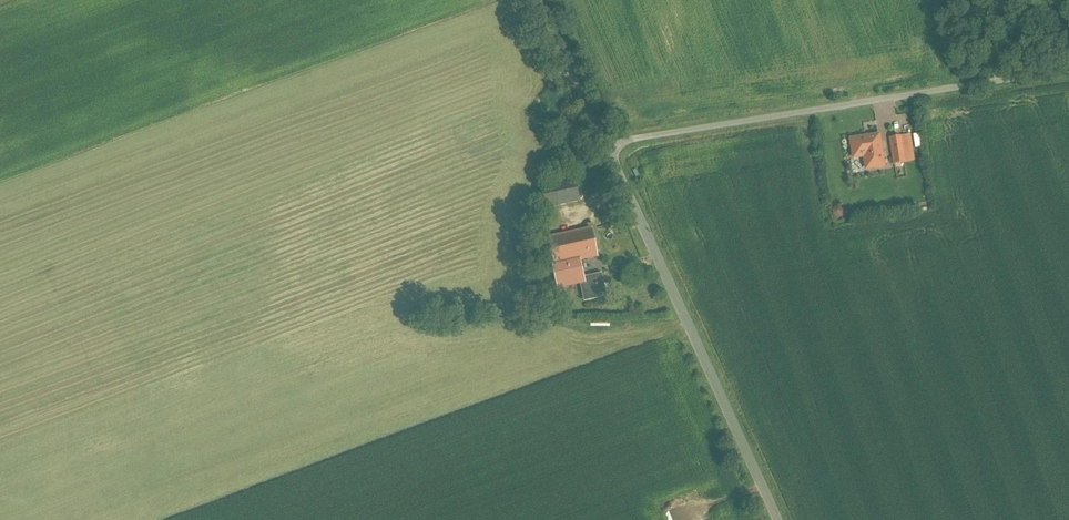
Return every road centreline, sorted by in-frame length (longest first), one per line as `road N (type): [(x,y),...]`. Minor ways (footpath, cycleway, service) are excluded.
road 1 (unclassified): [(1068,71),(606,147)]
road 2 (unclassified): [(778,519),(606,147)]
road 3 (unclassified): [(606,147),(537,0)]

